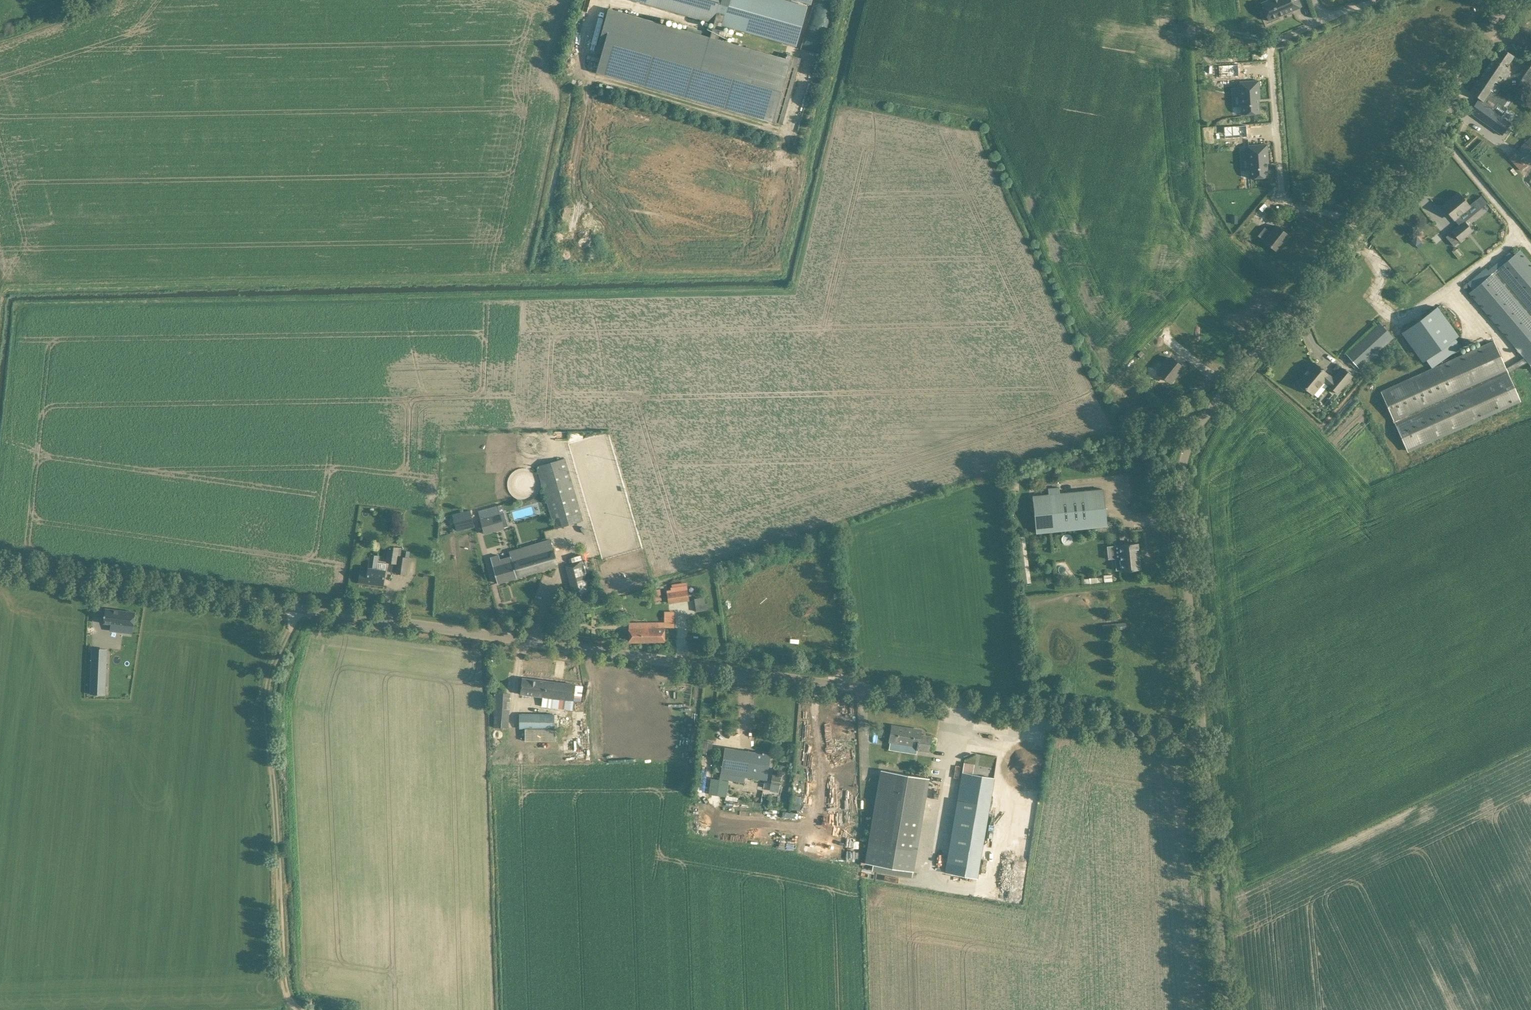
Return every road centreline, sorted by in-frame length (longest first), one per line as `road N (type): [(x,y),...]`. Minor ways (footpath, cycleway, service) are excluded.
road 1 (unclassified): [(1202,745),(0,567)]
road 2 (unclassified): [(1202,745),(1179,511),(1187,446),(1208,408),(1418,147),(1513,0)]
road 3 (track): [(299,612),(271,690),(283,964),(287,989),(307,1009)]
road 4 (track): [(1360,222),(1284,198),(1270,40),(1378,0)]
road 5 (unclassified): [(1220,1009),(1202,745)]

